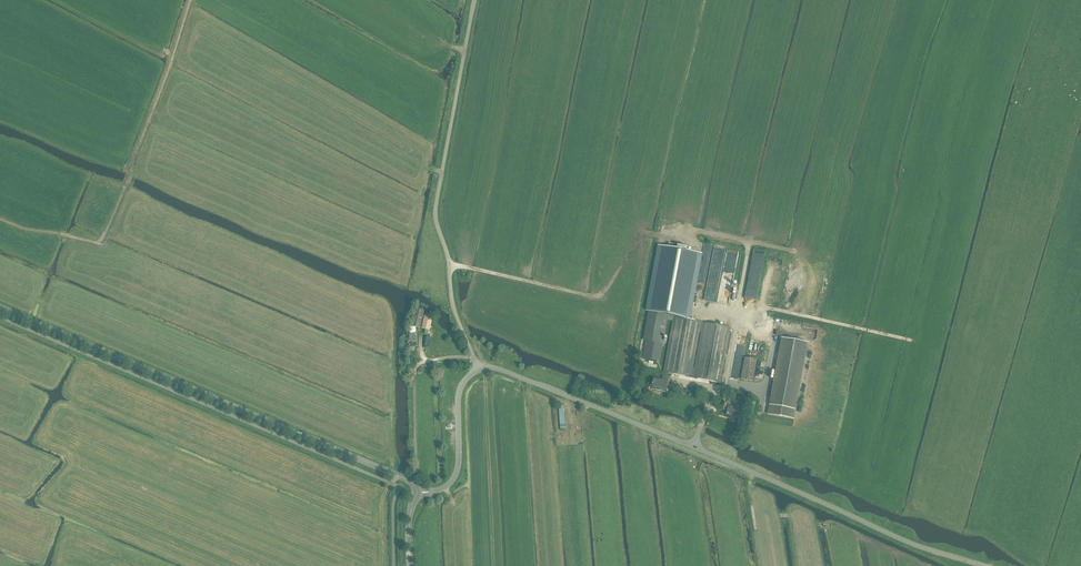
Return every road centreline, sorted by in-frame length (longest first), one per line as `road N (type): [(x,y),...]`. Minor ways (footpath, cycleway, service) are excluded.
road 1 (unclassified): [(984,565),(902,540),(500,369),(479,369)]
road 2 (tertiary): [(417,493),(400,477),(0,308)]
road 3 (track): [(474,359),(454,308),(435,215),(474,0)]
road 4 (track): [(449,263),(597,296),(641,237),(652,234)]
road 5 (track): [(913,340),(765,308),(758,319)]
road 6 (unclassified): [(417,493),(441,490),(454,478),(458,395),(479,369)]

